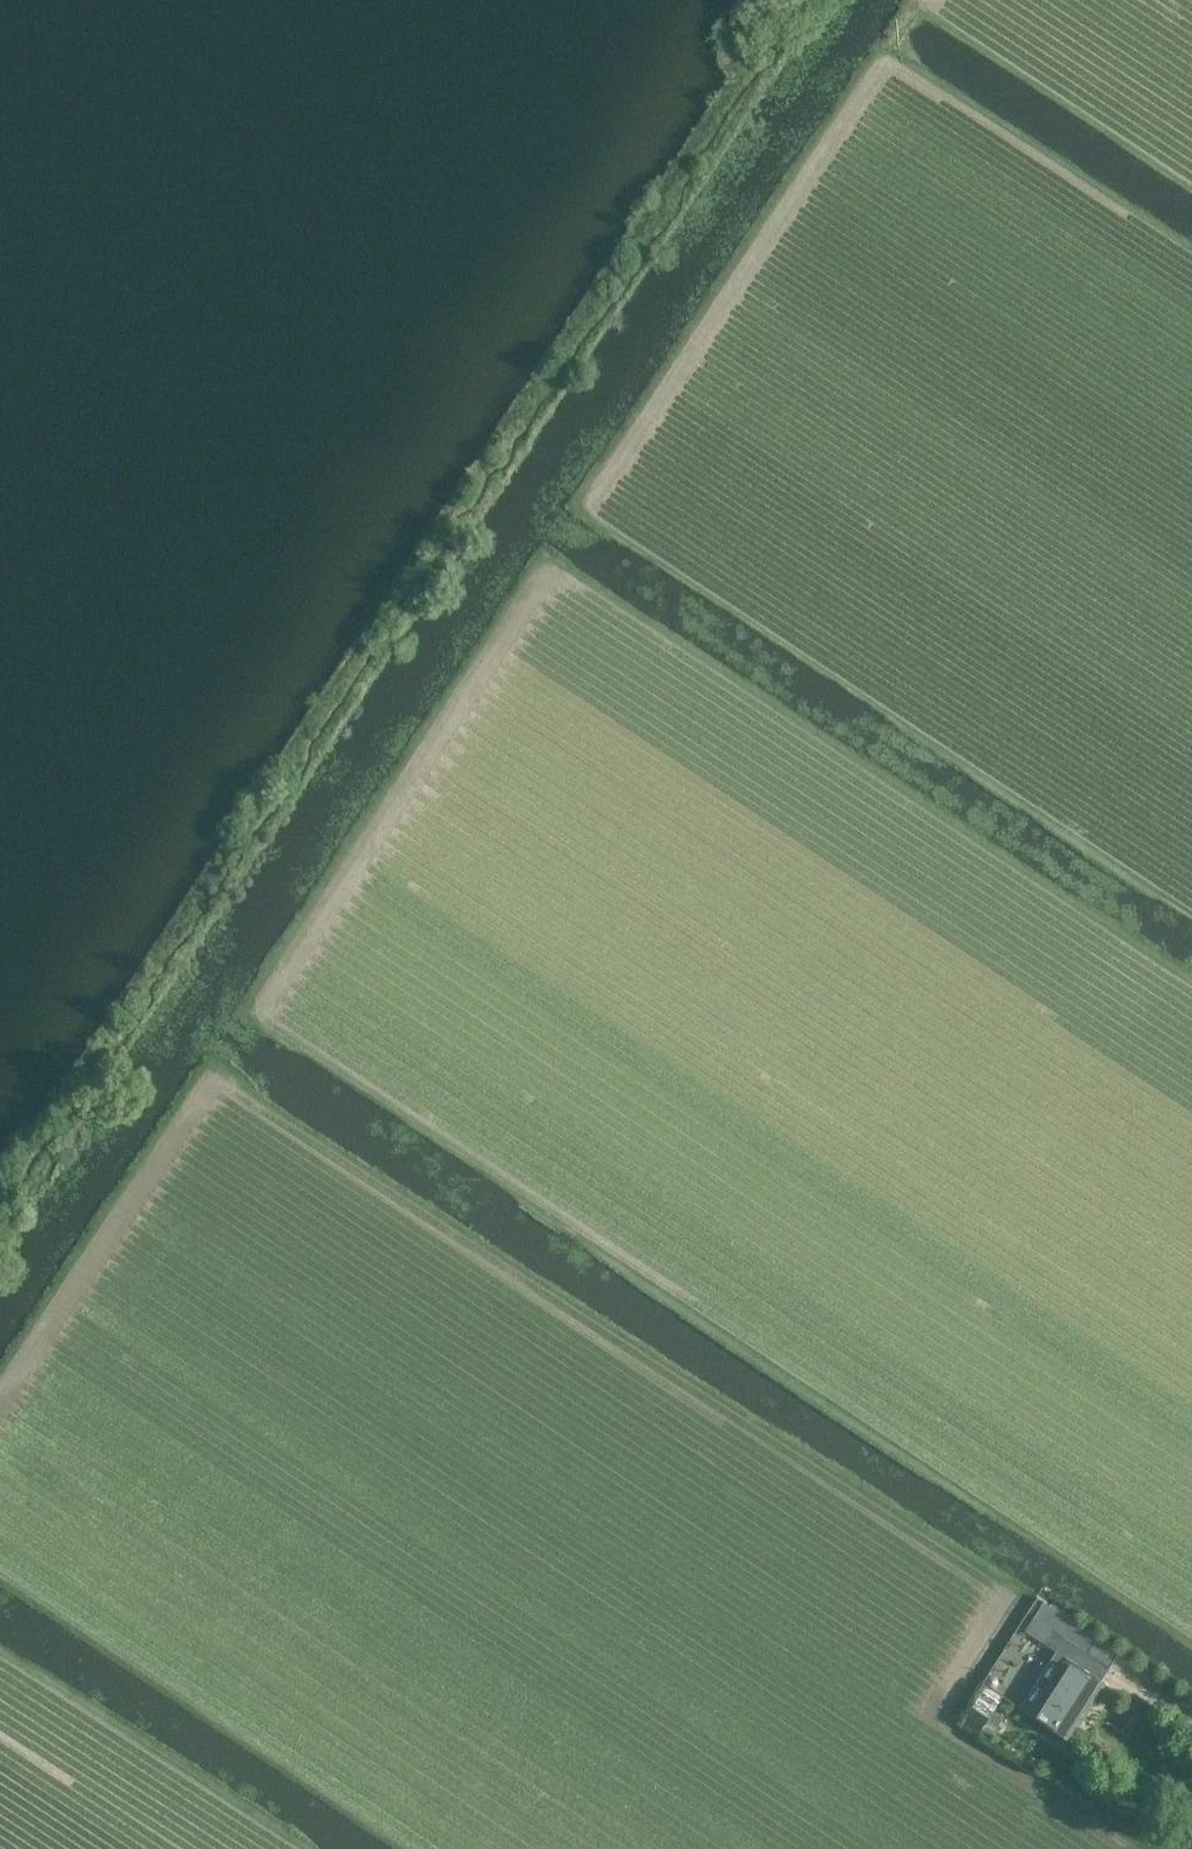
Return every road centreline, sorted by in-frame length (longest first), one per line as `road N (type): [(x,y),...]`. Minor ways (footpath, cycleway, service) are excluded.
road 1 (track): [(290,1848),(0,1661)]
road 2 (track): [(1142,1848),(940,1723)]

